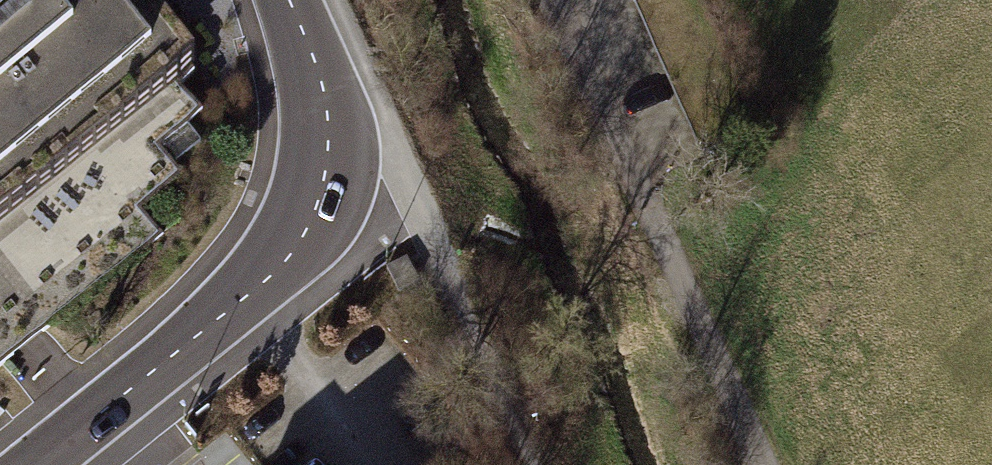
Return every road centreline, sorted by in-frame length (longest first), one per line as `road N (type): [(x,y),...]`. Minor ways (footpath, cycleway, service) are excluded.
road 1 (unclassified): [(44,464),(222,315),(295,239),(315,205),(328,155),(315,55),(290,0)]
road 2 (track): [(315,55),(400,167),(538,464)]
road 3 (unclassified): [(666,248),(766,464)]

